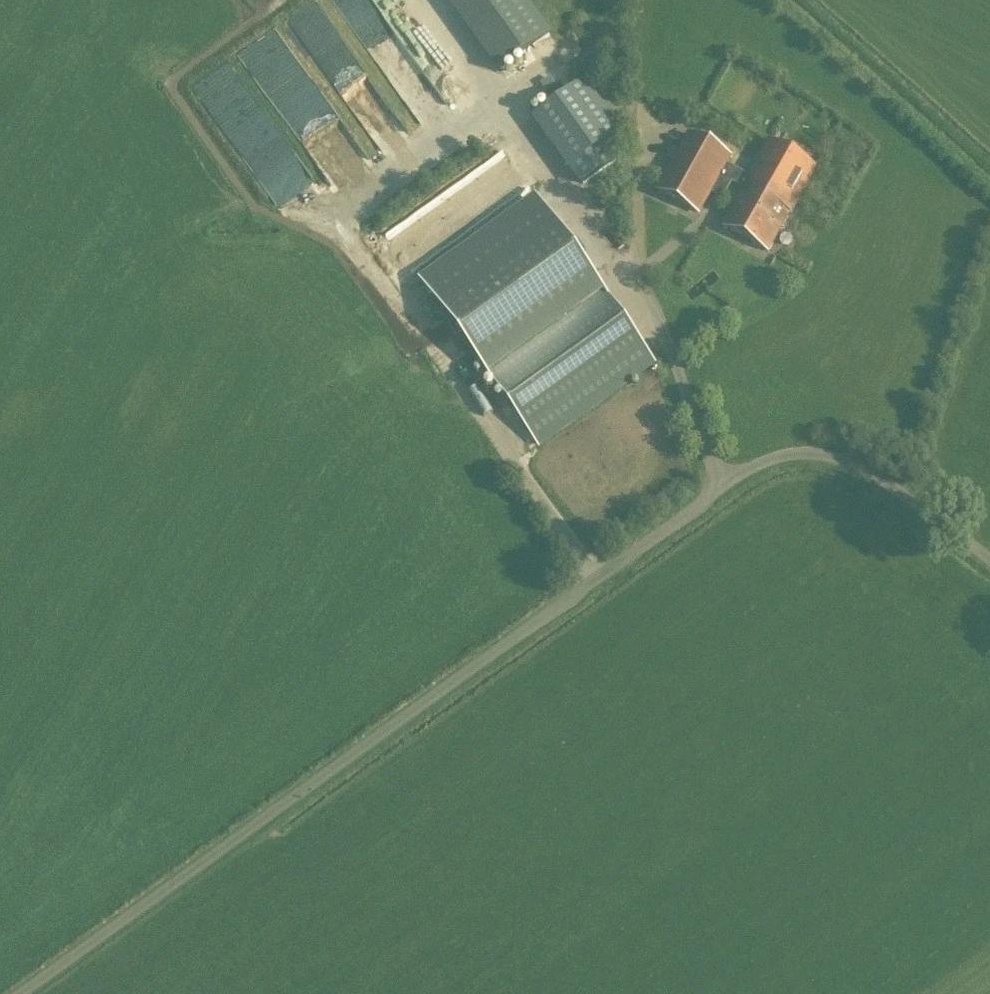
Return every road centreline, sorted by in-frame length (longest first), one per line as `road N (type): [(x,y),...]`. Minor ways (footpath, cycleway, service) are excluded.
road 1 (residential): [(21,993),(761,461),(800,452),(876,475),(989,564)]

